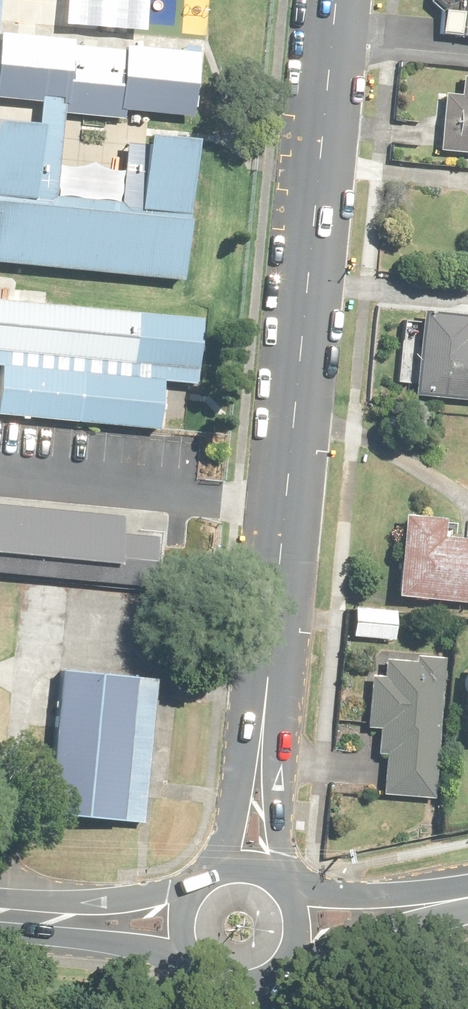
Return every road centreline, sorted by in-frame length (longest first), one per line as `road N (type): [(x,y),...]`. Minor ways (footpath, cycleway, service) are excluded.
road 1 (tertiary): [(255,856),(254,680),(326,0)]
road 2 (tertiary): [(0,917),(167,930)]
road 3 (tertiary): [(314,934),(467,904)]
road 4 (tertiary): [(167,930),(180,884),(201,866),(255,856)]
road 5 (tertiary): [(253,1003),(210,997),(188,982),(173,961),(167,930)]

